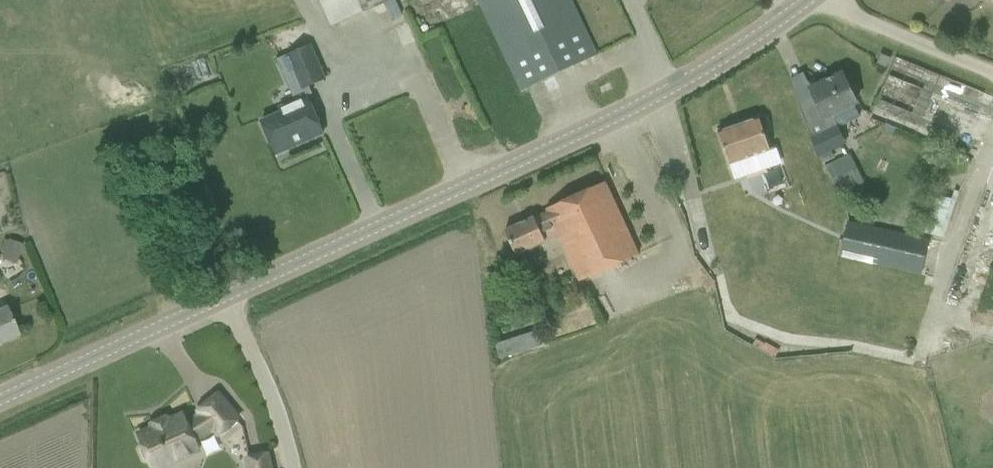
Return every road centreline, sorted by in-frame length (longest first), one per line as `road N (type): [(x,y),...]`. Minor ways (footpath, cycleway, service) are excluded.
road 1 (tertiary): [(0,399),(631,109),(807,0)]
road 2 (unclassified): [(992,71),(819,0)]

